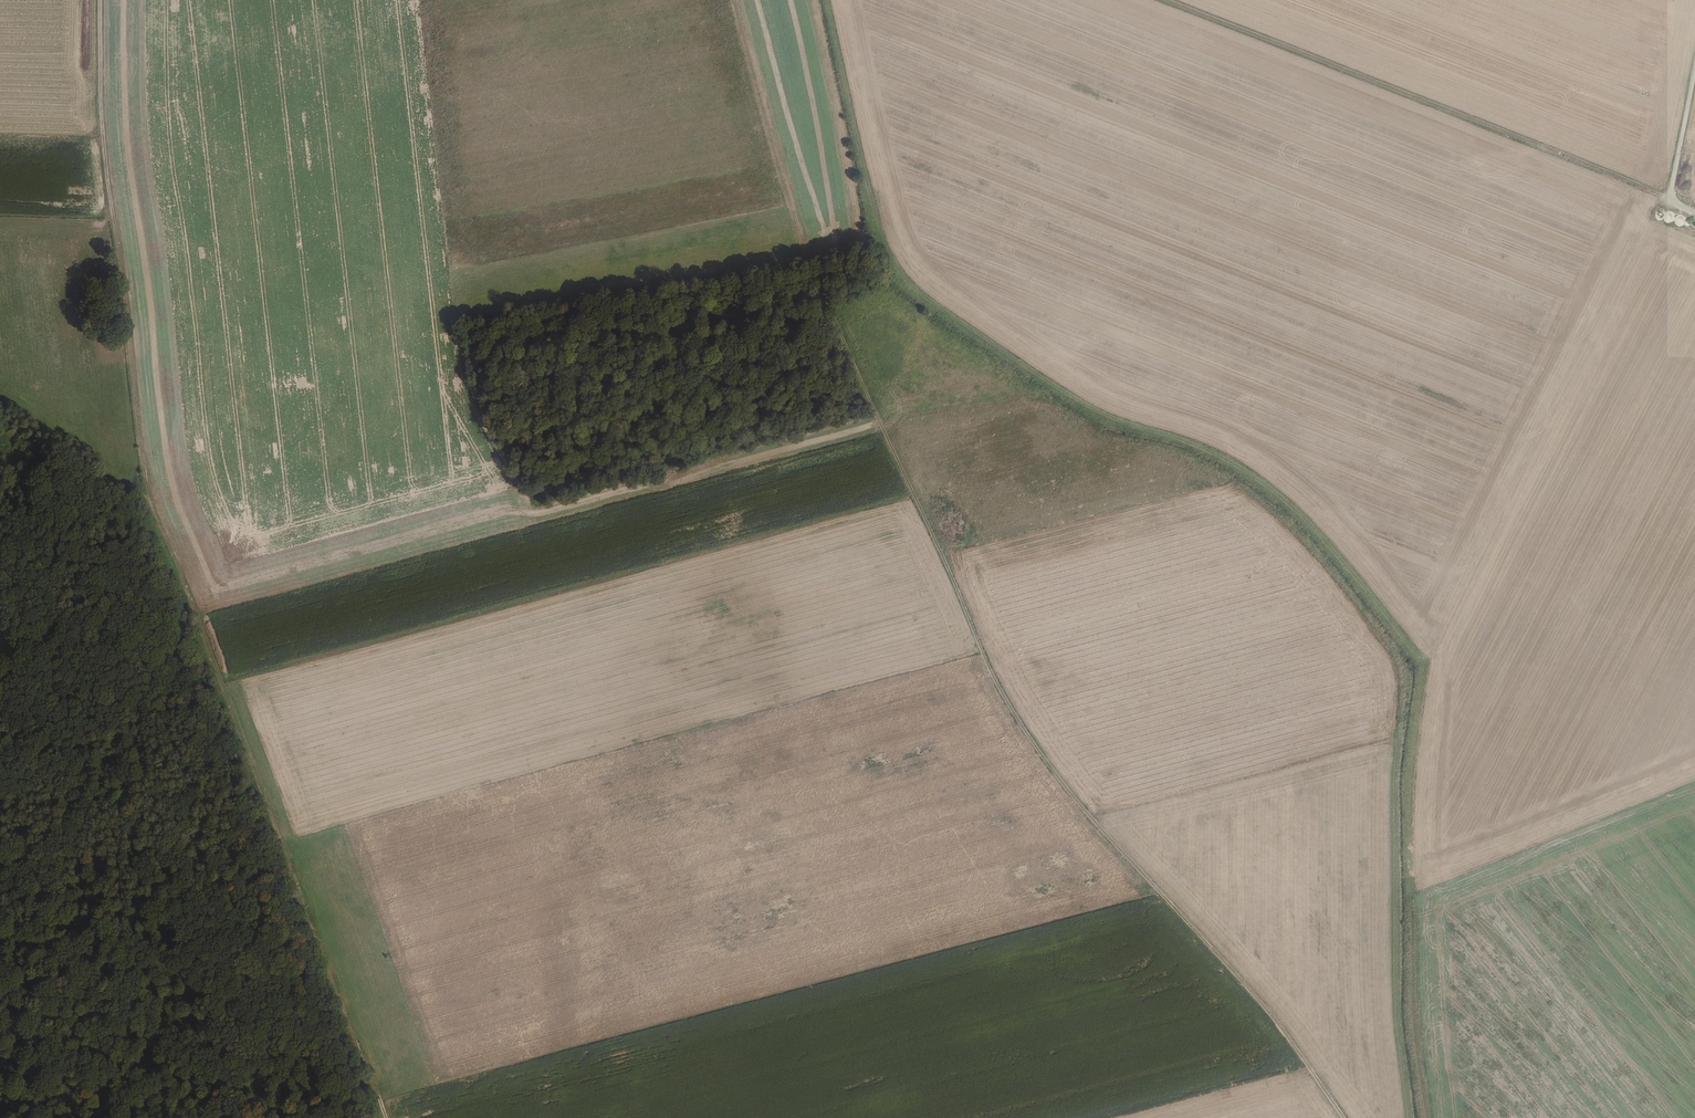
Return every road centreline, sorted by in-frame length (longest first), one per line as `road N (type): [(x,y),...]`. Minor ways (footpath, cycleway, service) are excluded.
road 1 (track): [(736,0),(831,324),(995,679),(1049,766),(1269,1012),(1344,1117)]
road 2 (track): [(394,1117),(141,473),(108,191),(102,0)]
road 3 (track): [(1694,66),(1667,196),(1694,207)]

